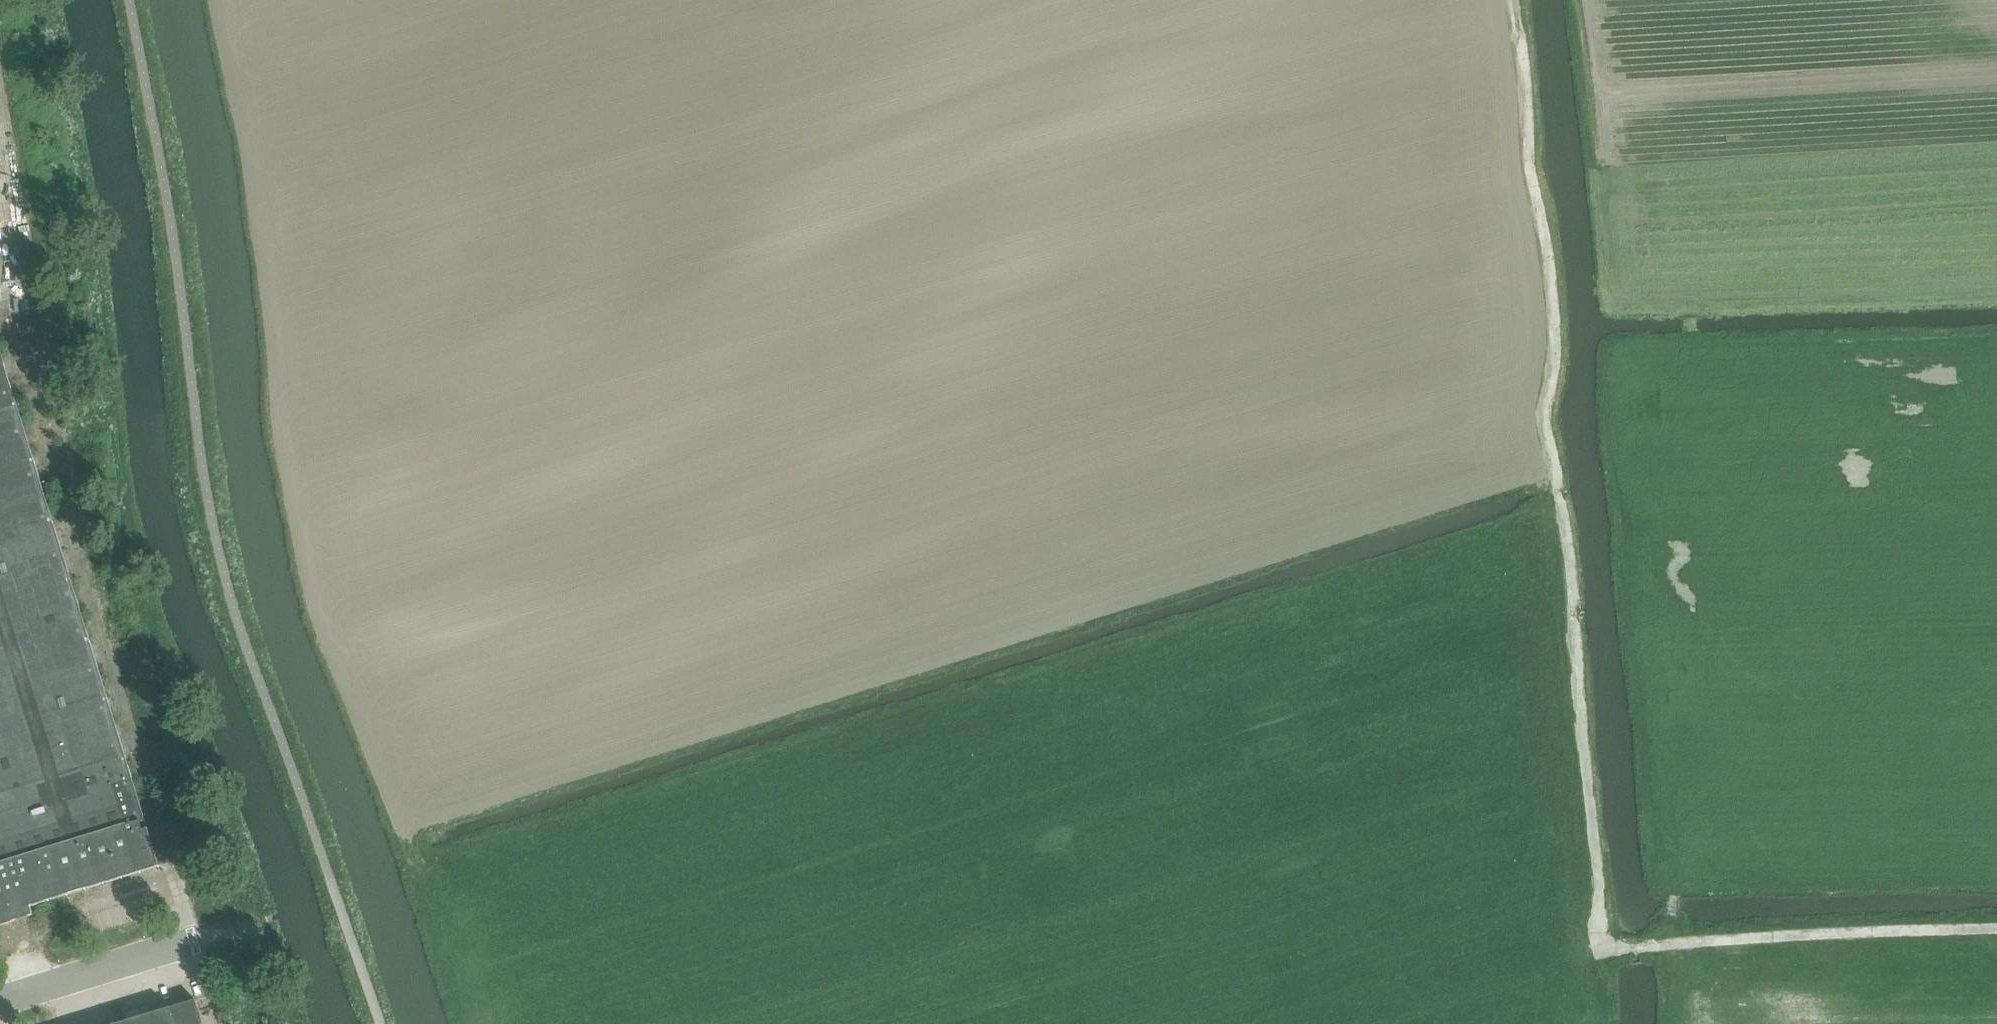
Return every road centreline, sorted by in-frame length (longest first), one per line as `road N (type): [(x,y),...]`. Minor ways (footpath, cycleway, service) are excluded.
road 1 (track): [(1515,0),(1532,174),(1557,313),(1557,371),(1547,417),(1607,949),(1996,927)]
road 2 (unclassified): [(176,961),(0,1013)]

